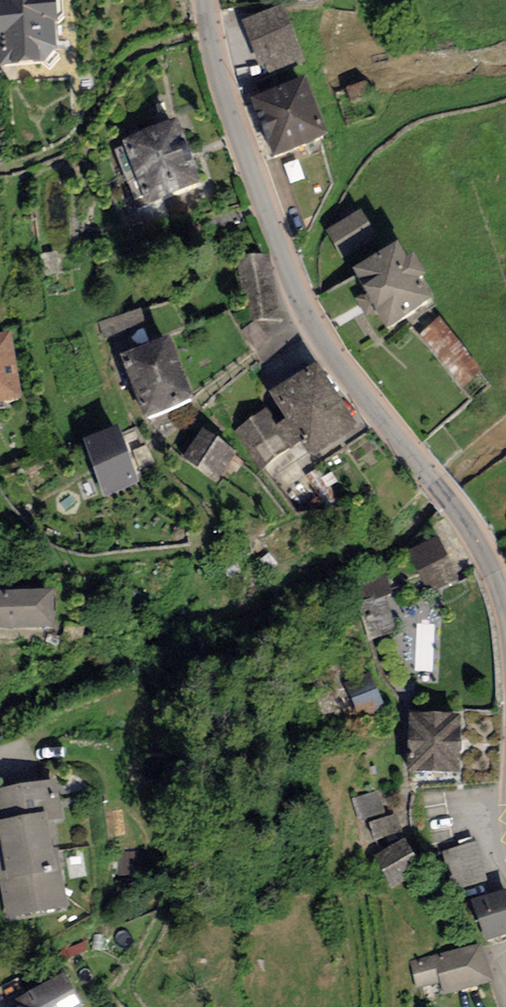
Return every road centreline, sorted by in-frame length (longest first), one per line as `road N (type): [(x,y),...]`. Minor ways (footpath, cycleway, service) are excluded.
road 1 (tertiary): [(505,605),(480,544),(307,318),(222,67),(219,0)]

